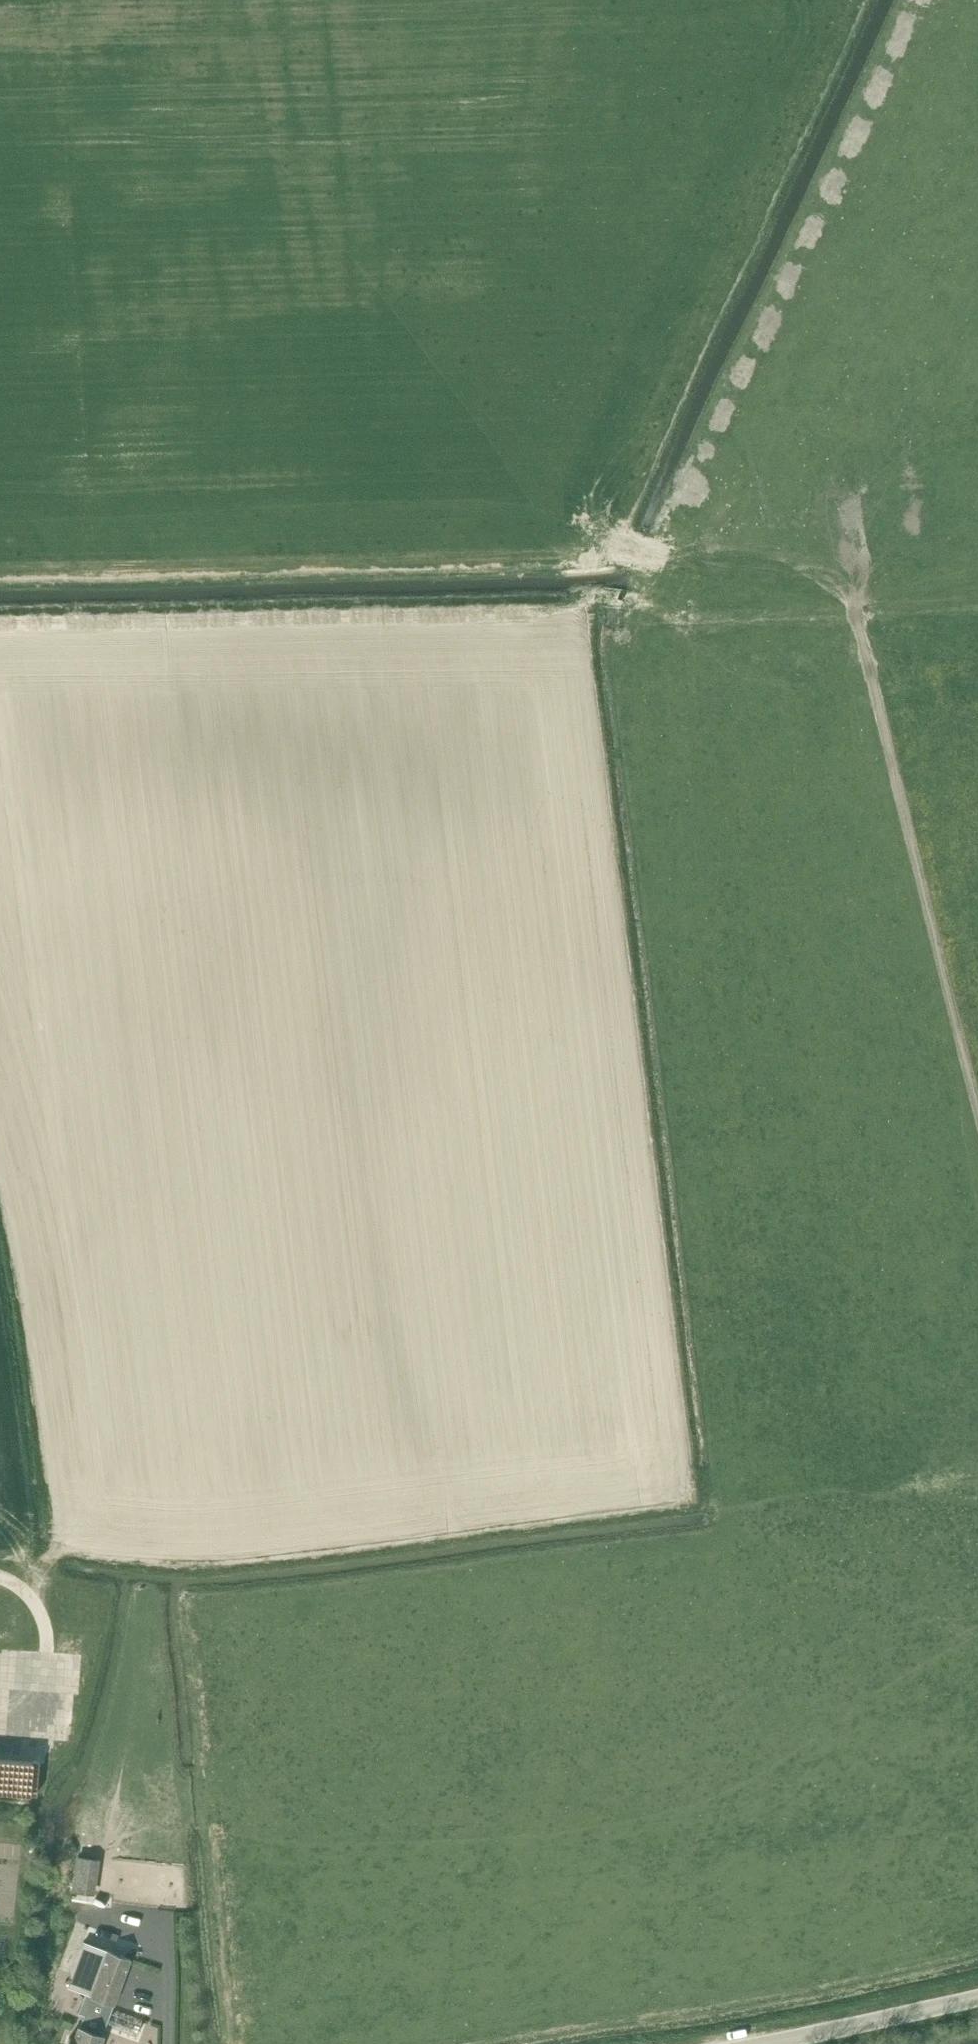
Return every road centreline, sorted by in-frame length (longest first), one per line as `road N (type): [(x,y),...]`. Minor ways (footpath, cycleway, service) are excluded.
road 1 (track): [(0,1748),(40,1751),(47,1652),(32,1602),(0,1576)]
road 2 (tertiary): [(764,2043),(977,1998)]

